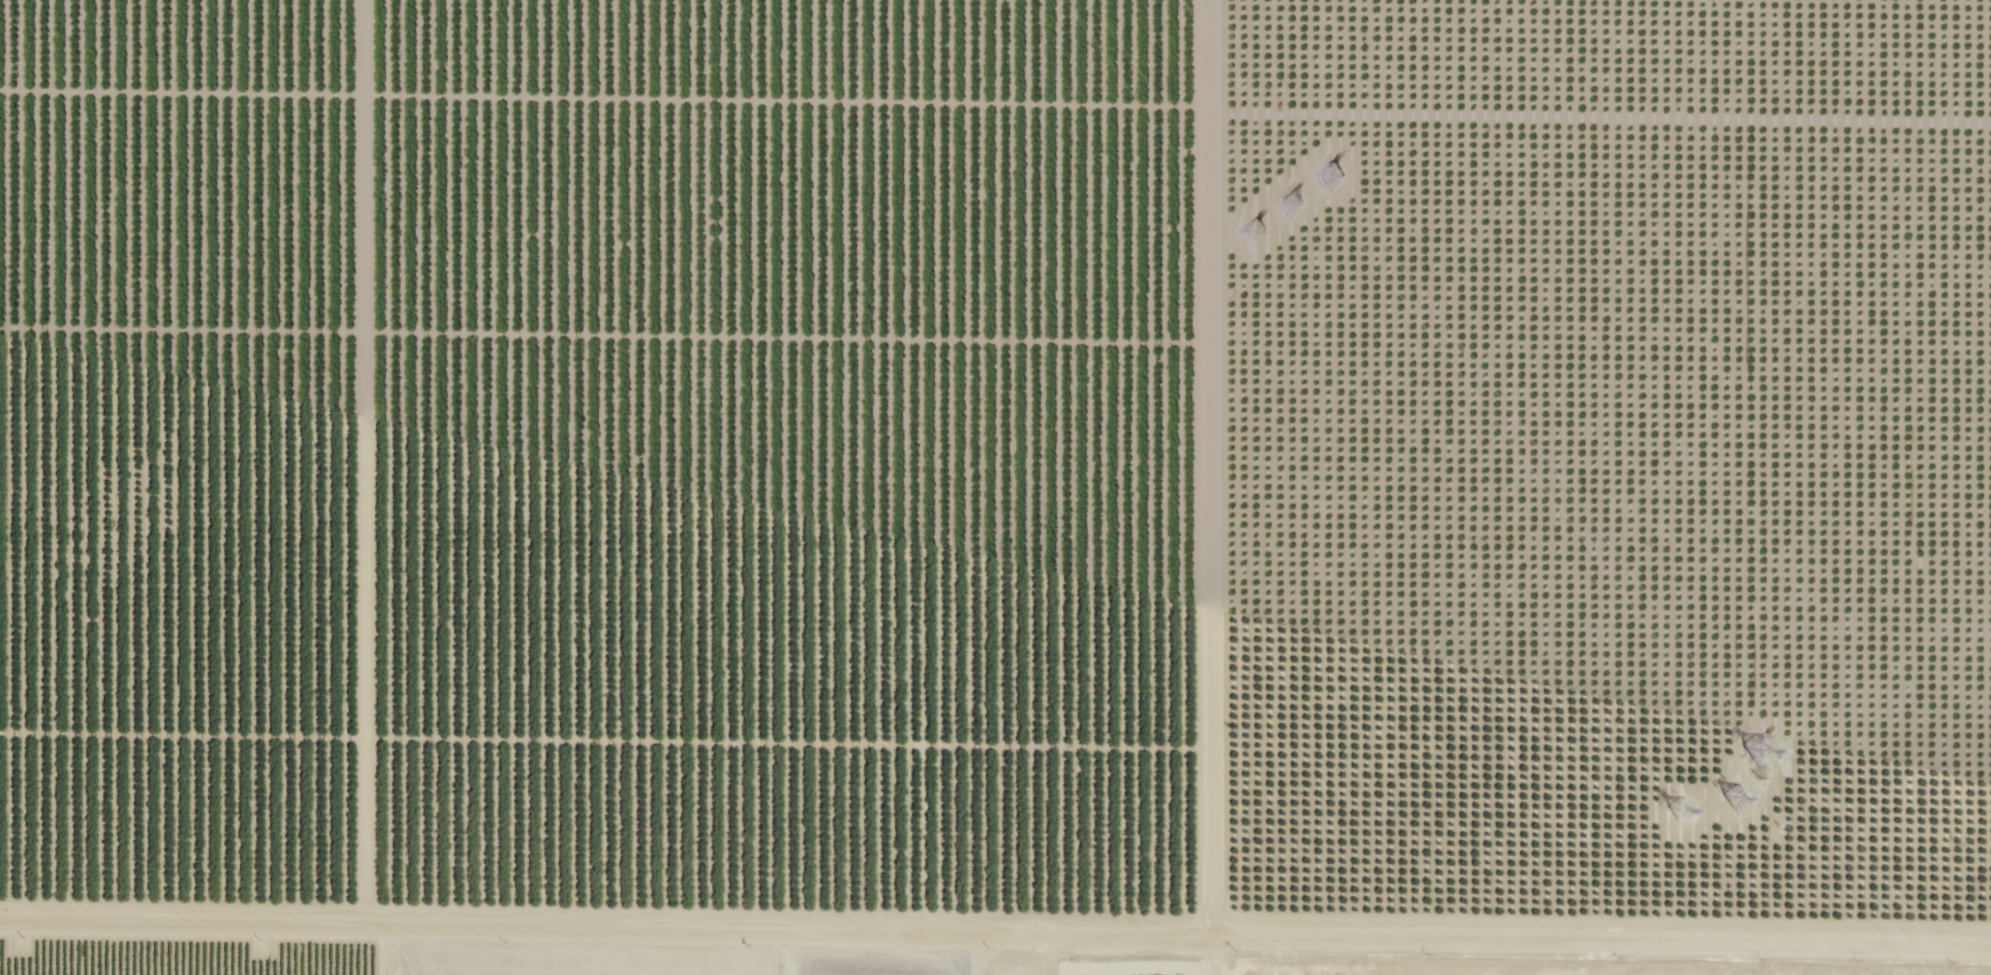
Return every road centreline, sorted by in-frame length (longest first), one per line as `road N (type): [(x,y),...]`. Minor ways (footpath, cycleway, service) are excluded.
road 1 (residential): [(0,914),(1990,946)]
road 2 (tertiary): [(1210,974),(1219,0)]

